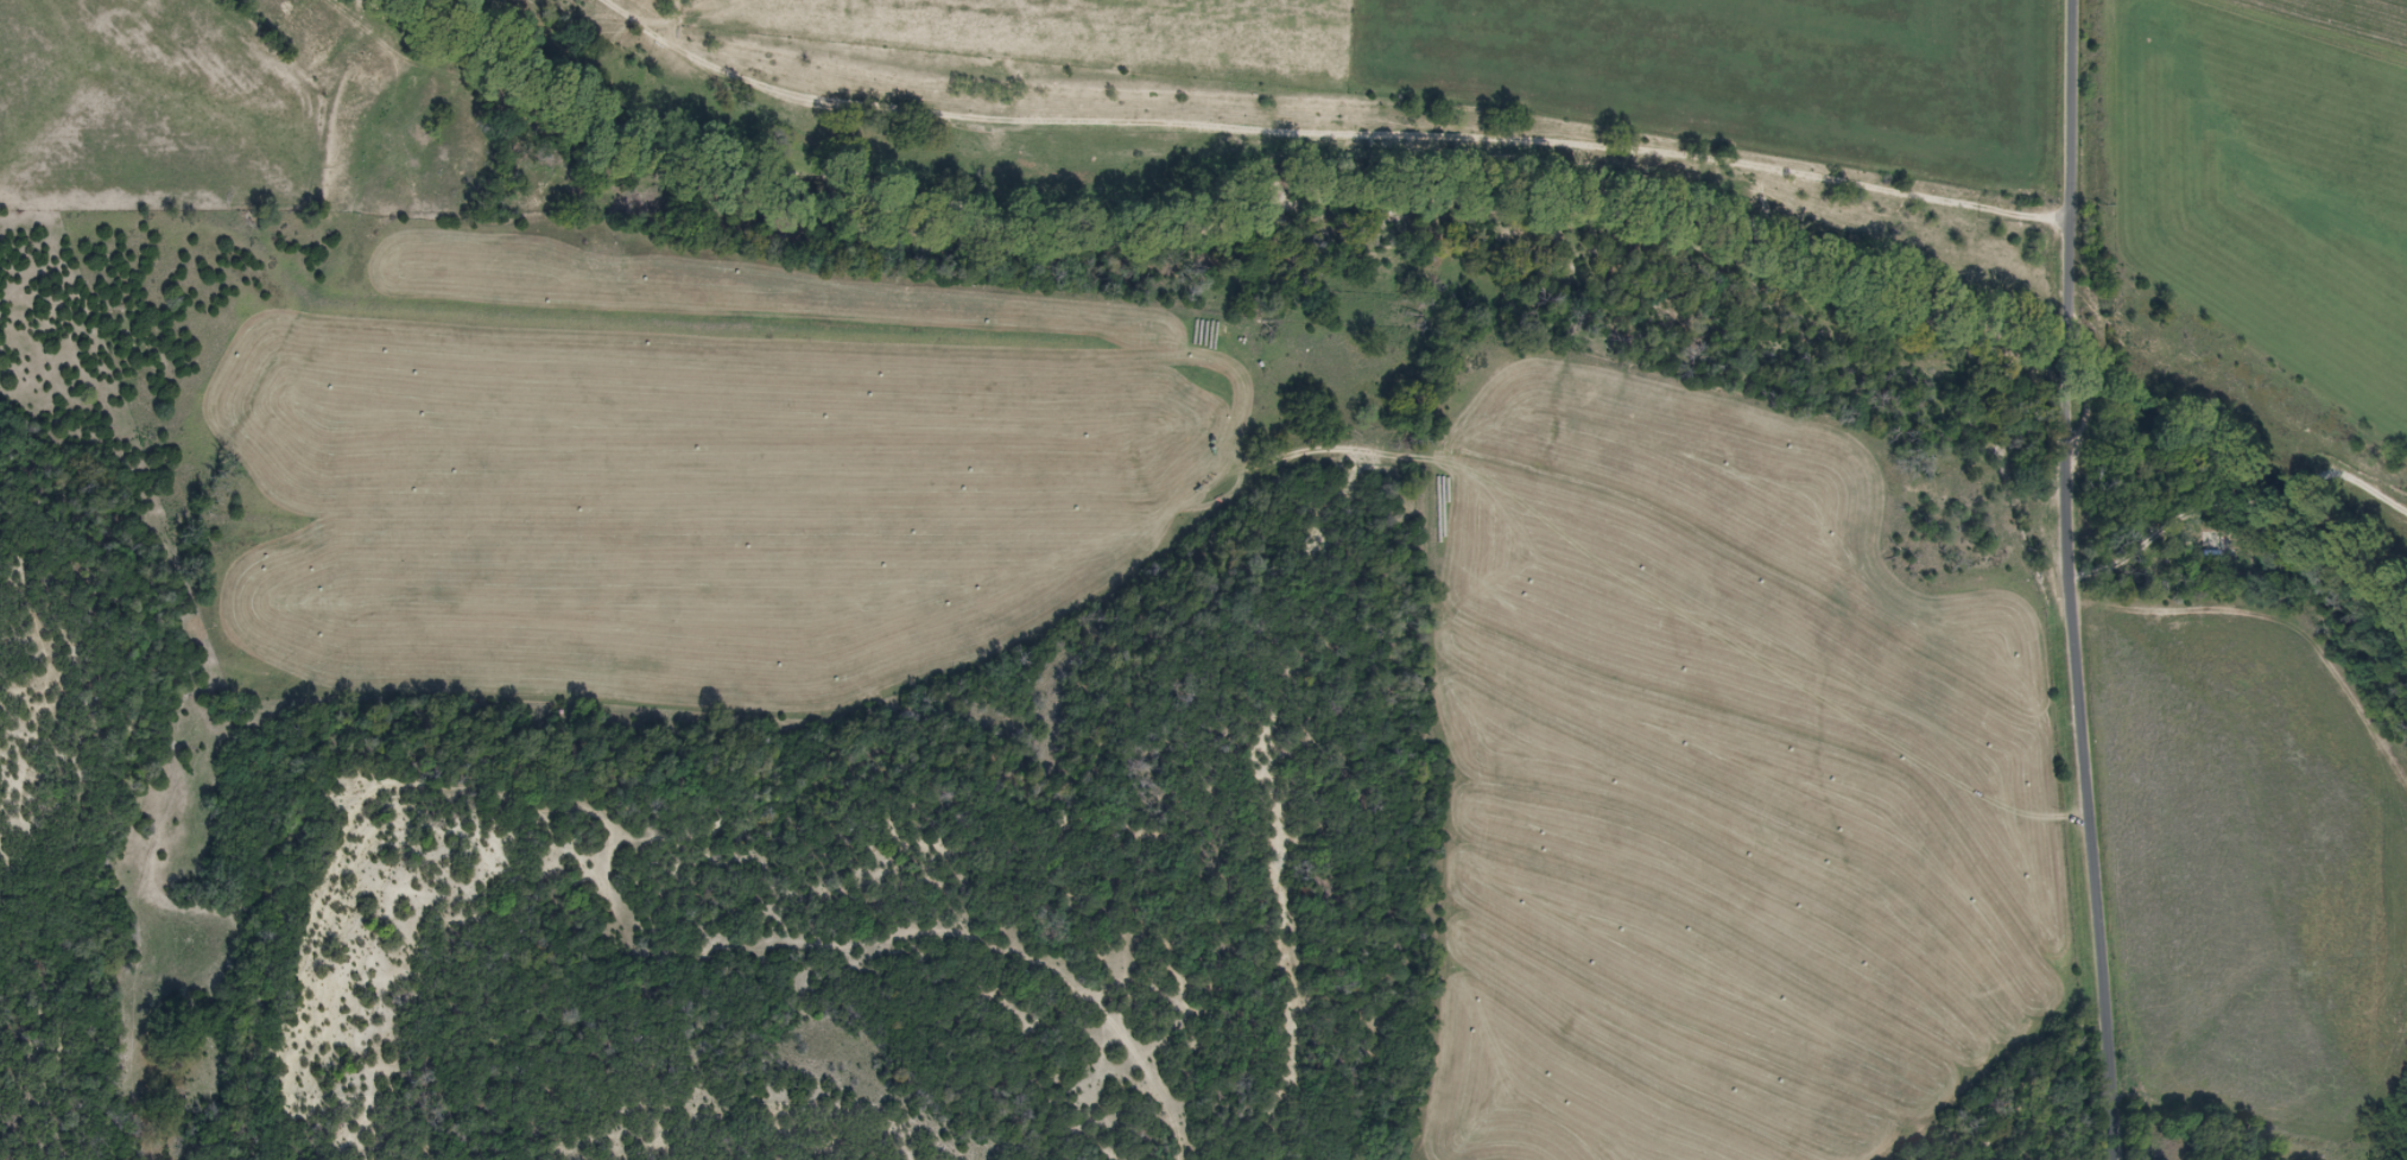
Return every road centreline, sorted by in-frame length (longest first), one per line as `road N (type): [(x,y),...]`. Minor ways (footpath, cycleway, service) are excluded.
road 1 (residential): [(2070,216),(1639,147),(1016,122),(854,100),(703,52),(609,0)]
road 2 (residential): [(2066,401),(2071,588),(2113,1159)]
road 3 (residential): [(2071,0),(2066,363)]

